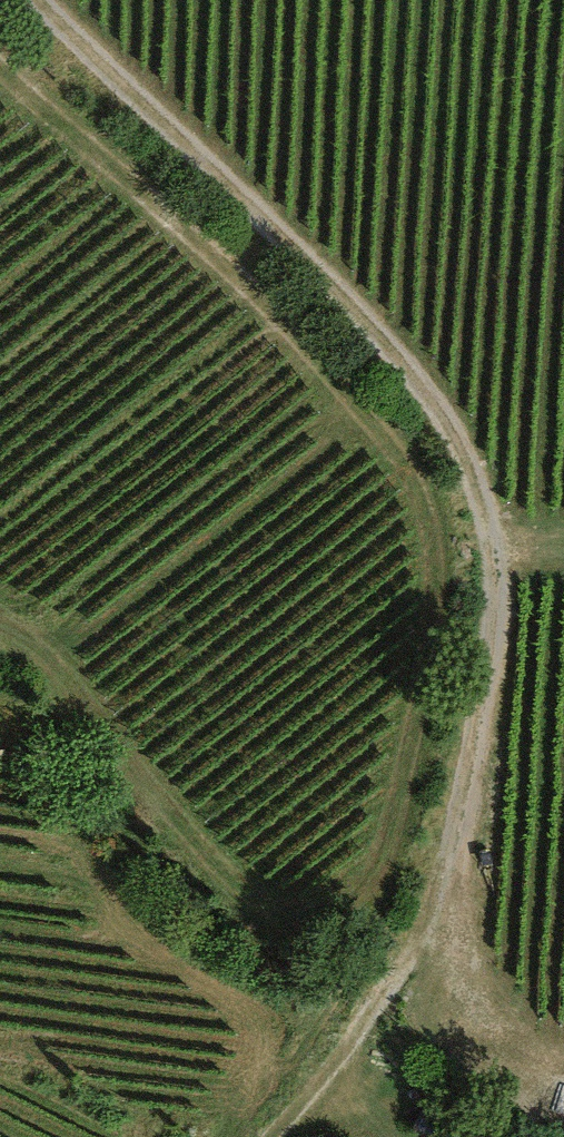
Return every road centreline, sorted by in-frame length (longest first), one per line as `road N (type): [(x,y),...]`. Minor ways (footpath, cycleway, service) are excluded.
road 1 (track): [(0,77),(272,308),(391,452),(443,563),(375,902),(320,933),(250,910),(37,649),(0,623)]
road 2 (track): [(33,0),(377,334),(437,417),(481,525),(495,644),(465,826),(441,894),(359,1031),(270,1136)]

